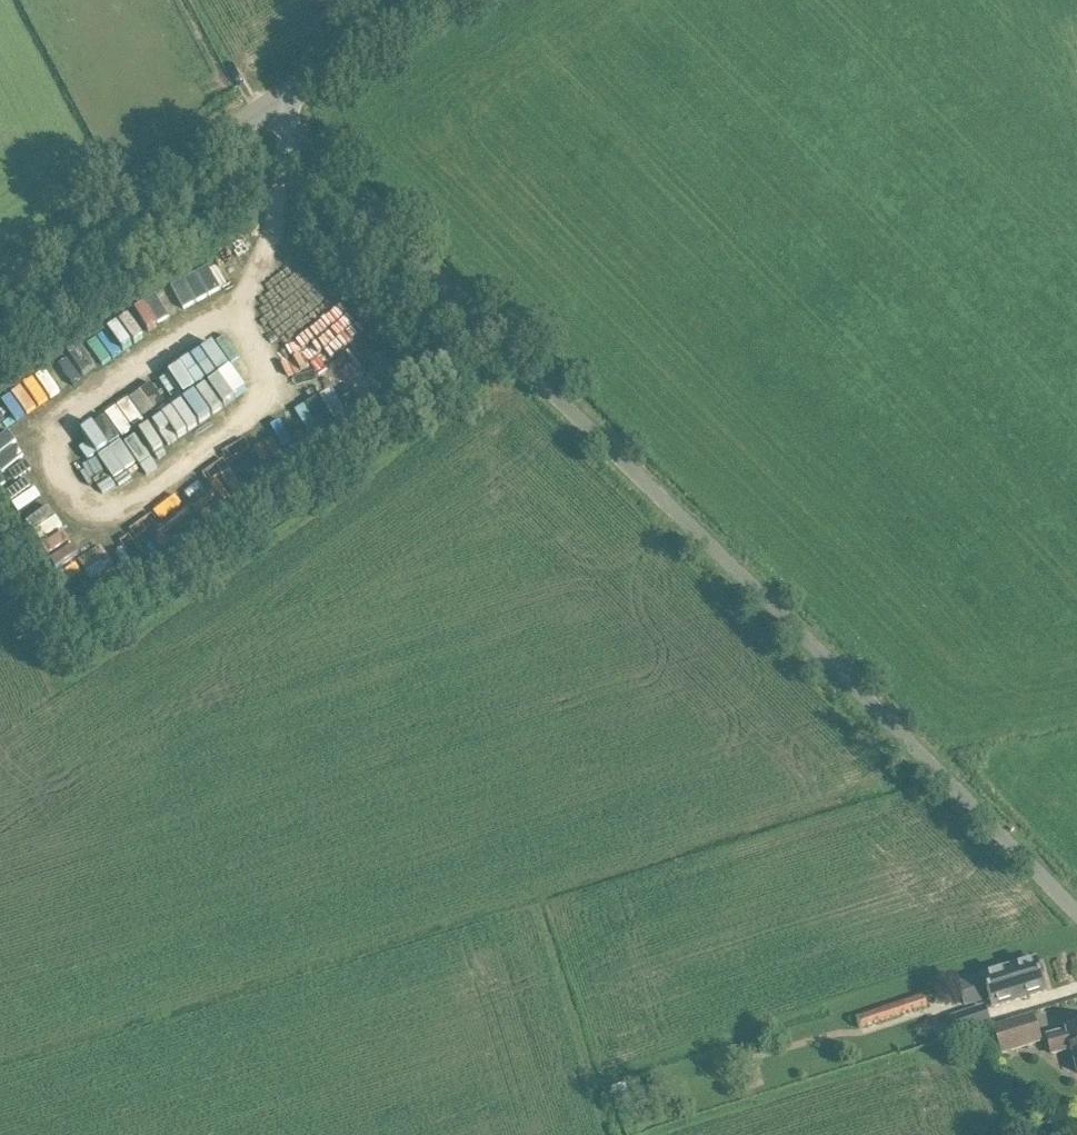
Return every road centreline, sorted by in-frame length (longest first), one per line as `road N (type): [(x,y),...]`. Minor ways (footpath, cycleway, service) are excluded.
road 1 (unclassified): [(1076,913),(761,605),(268,100)]
road 2 (unclassified): [(0,279),(268,100)]
road 3 (unclassified): [(268,100),(417,0)]

